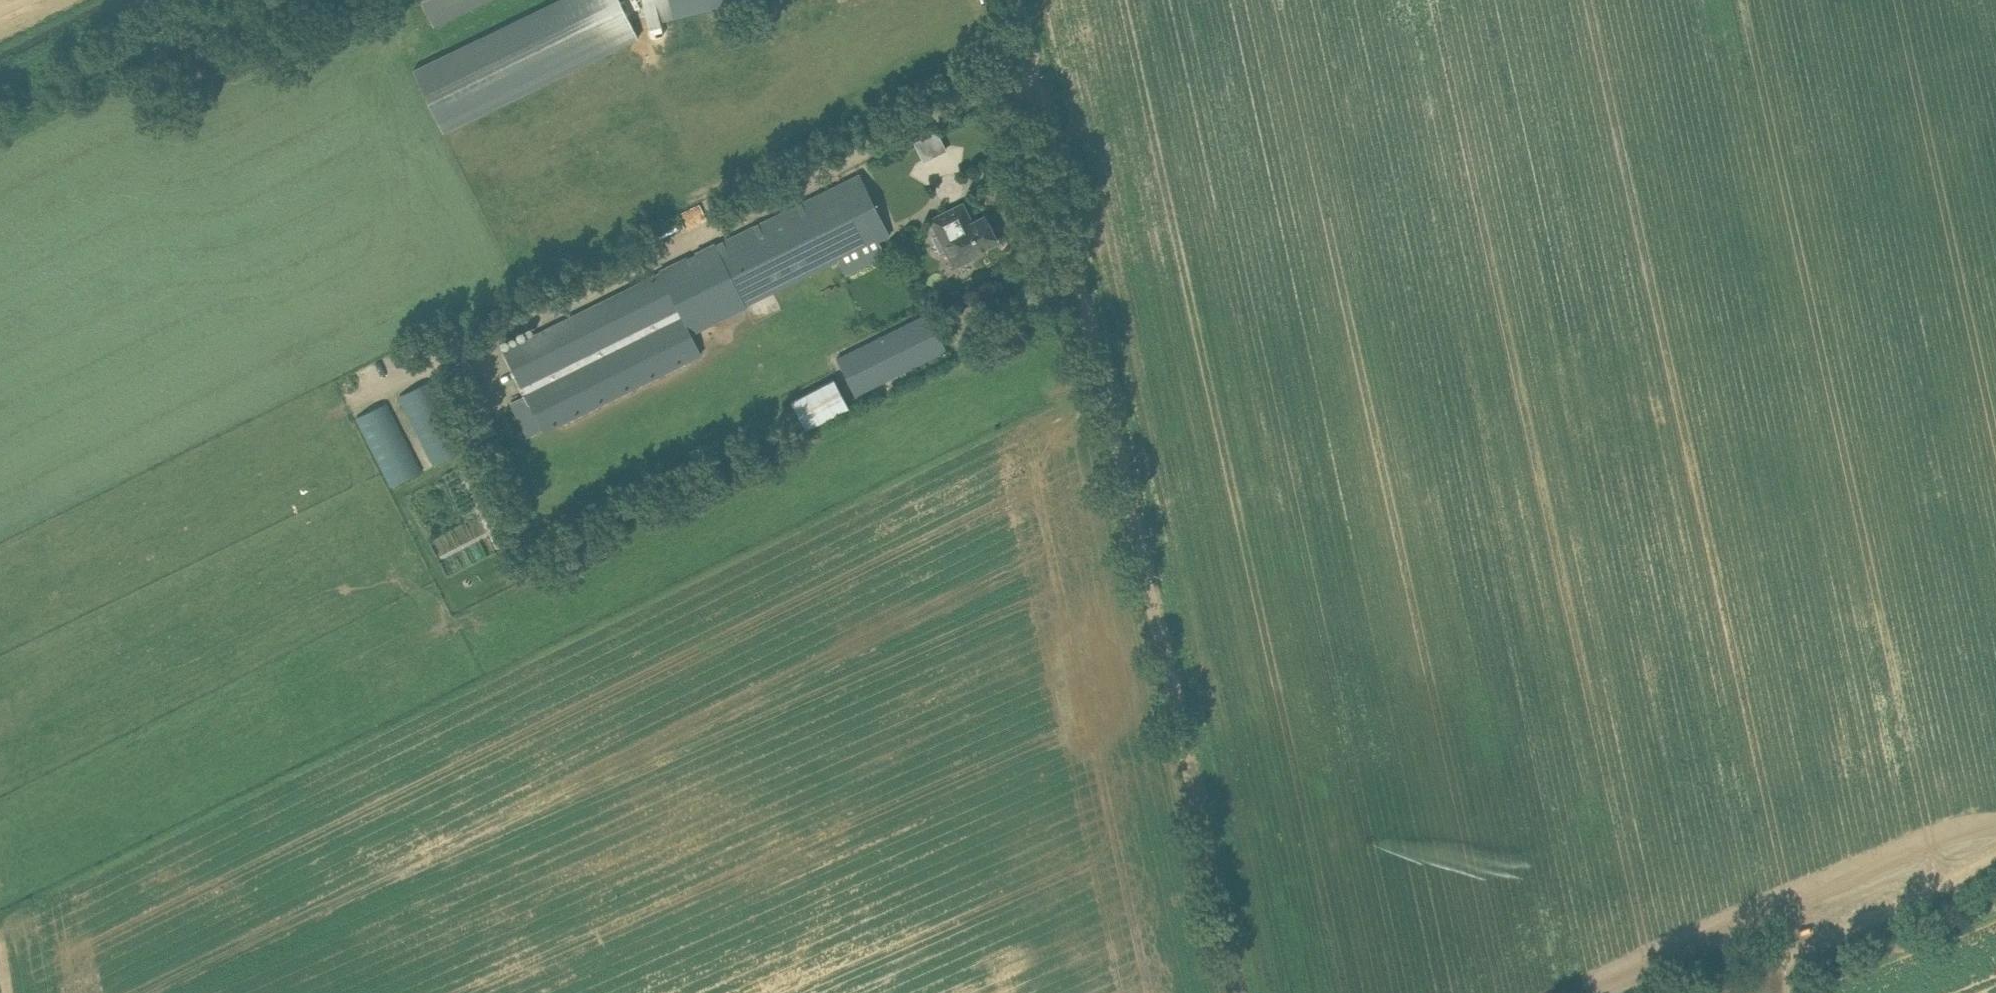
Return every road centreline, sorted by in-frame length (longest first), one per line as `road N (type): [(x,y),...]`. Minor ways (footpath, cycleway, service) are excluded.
road 1 (unclassified): [(1248,992),(1025,0)]
road 2 (track): [(1995,865),(1718,992)]
road 3 (track): [(317,0),(161,81)]

